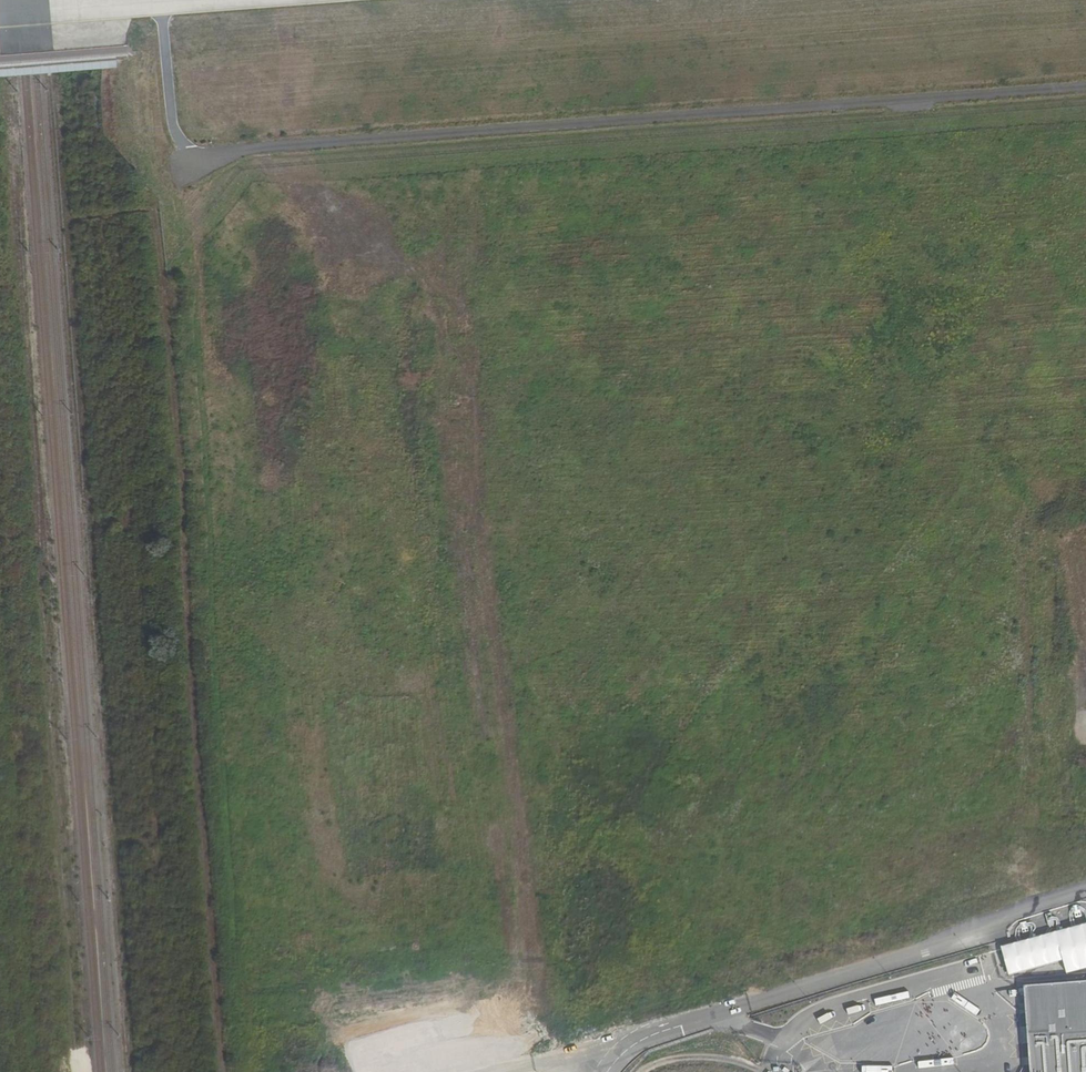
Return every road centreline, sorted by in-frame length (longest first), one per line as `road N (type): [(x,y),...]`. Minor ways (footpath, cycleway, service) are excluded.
road 1 (track): [(75,1071),(15,153)]

